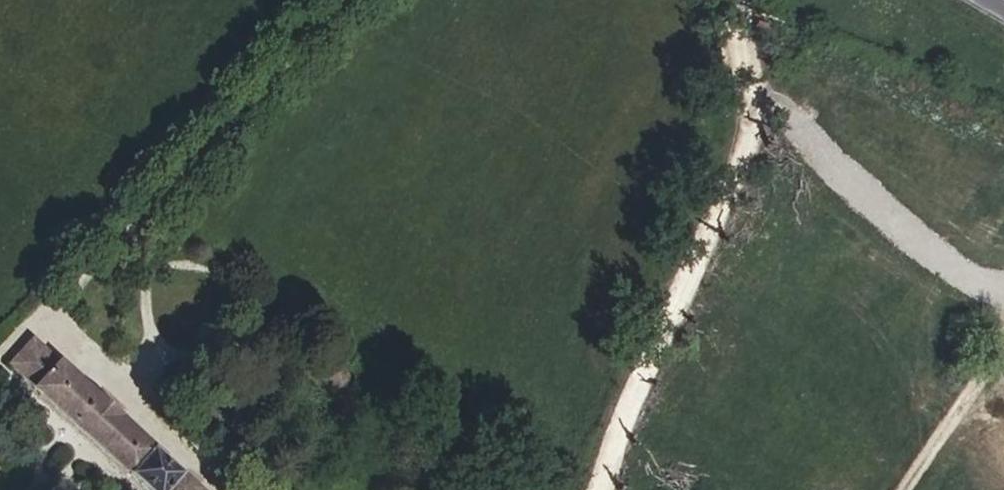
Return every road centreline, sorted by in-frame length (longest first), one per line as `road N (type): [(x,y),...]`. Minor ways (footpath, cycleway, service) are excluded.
road 1 (track): [(353,0),(73,314),(164,378)]
road 2 (track): [(1003,368),(923,489)]

